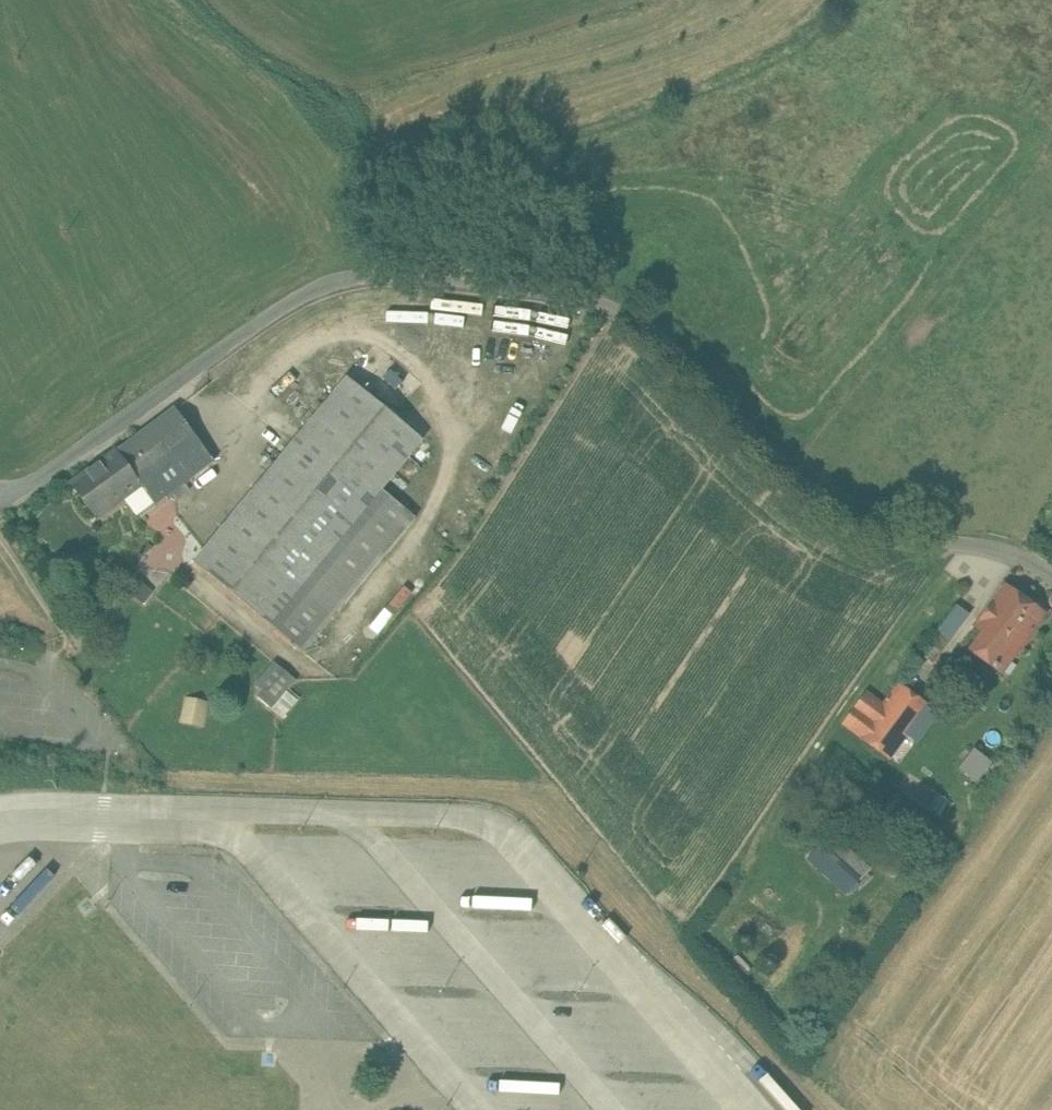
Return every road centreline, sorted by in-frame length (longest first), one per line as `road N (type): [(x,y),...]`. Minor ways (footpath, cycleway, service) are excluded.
road 1 (unclassified): [(0,499),(16,496),(292,299),(337,277),(390,267),(568,284),(618,305),(798,481),(864,524),(983,547),(1051,582)]

